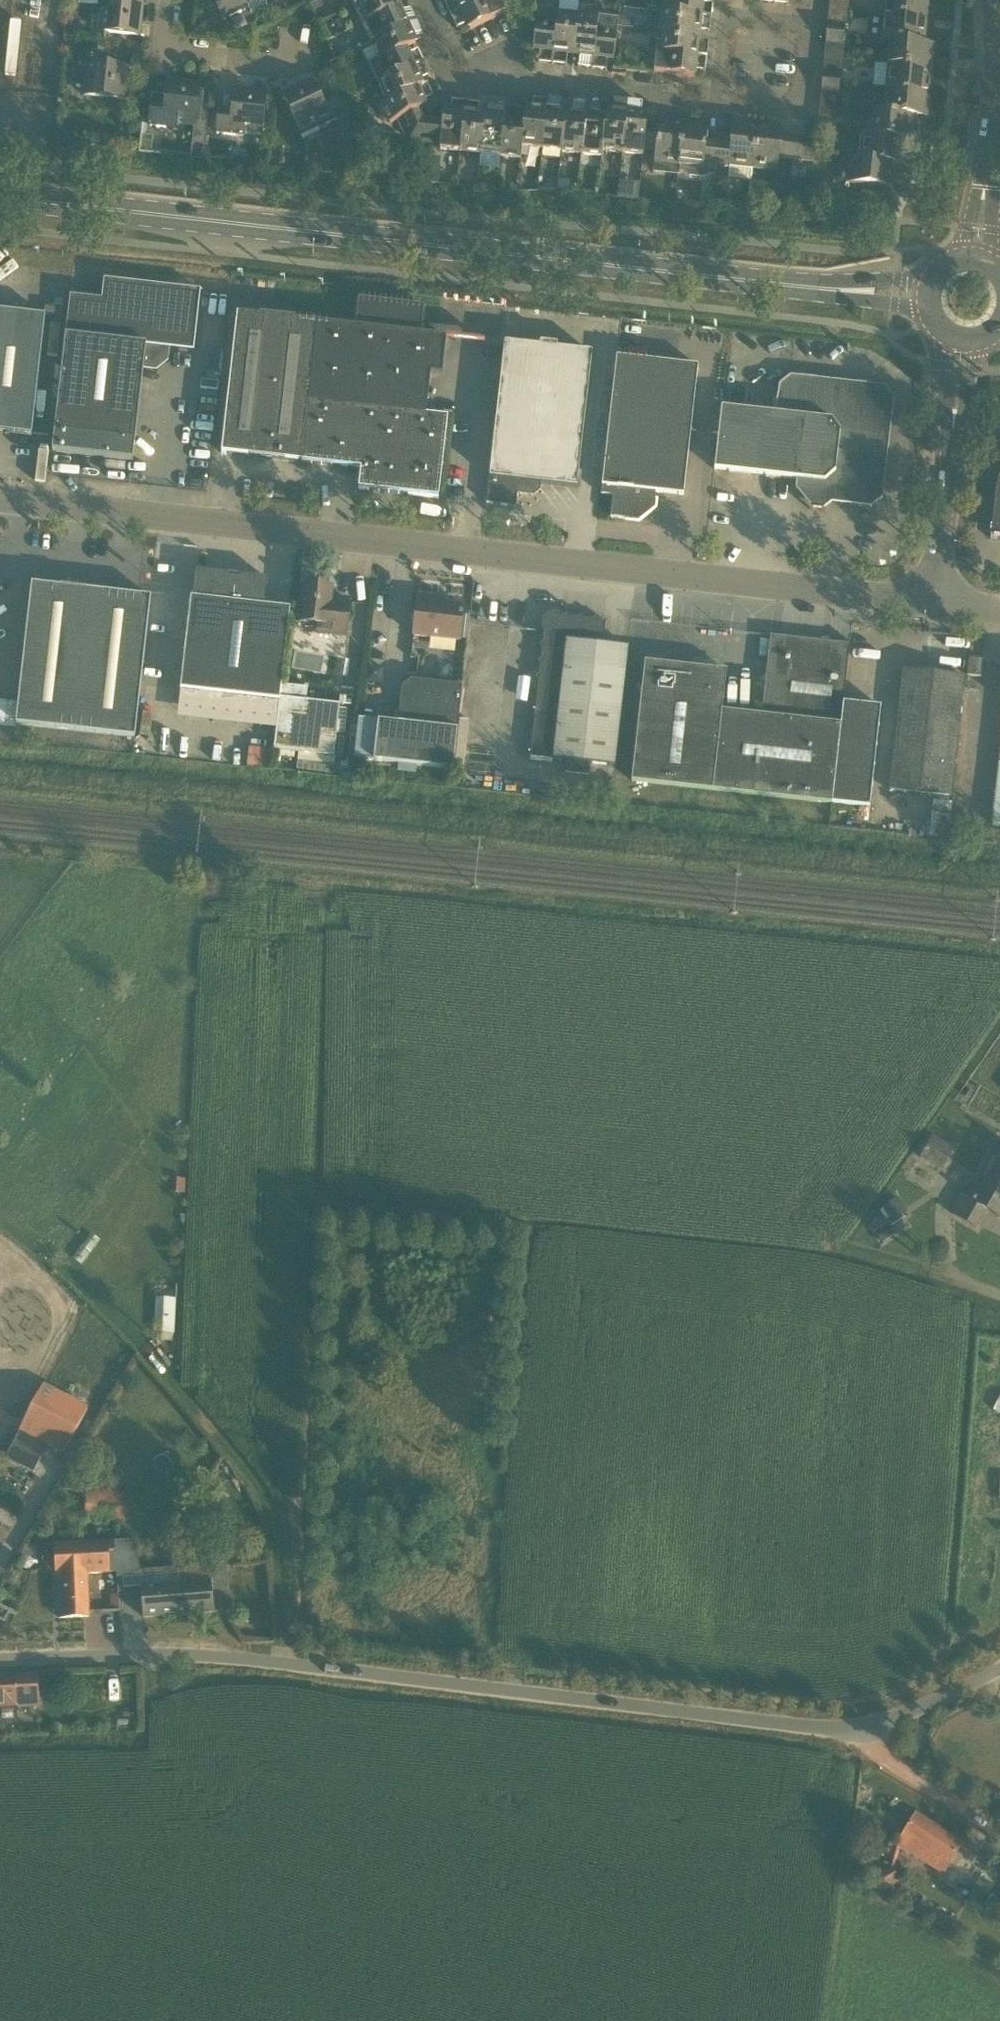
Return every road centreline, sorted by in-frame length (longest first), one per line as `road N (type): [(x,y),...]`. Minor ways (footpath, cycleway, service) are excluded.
road 1 (unclassified): [(0,498),(936,601)]
road 2 (unclassified): [(850,1730),(794,1730),(196,1657),(0,1654)]
road 3 (primary): [(843,290),(0,202)]
road 4 (residential): [(415,0),(432,58),(449,81),(712,110)]
road 5 (residential): [(712,110),(720,21),(737,12),(812,25)]
road 6 (residential): [(985,180),(989,0)]
road 7 (unclassified): [(936,601),(951,423)]
road 8 (unclassified): [(850,1730),(999,1823)]
road 9 (residential): [(712,110),(787,114),(801,106),(812,25)]
road 10 (unclassified): [(999,1665),(889,1721),(850,1730)]
road 11 (residential): [(287,59),(187,55),(173,42),(170,0)]

